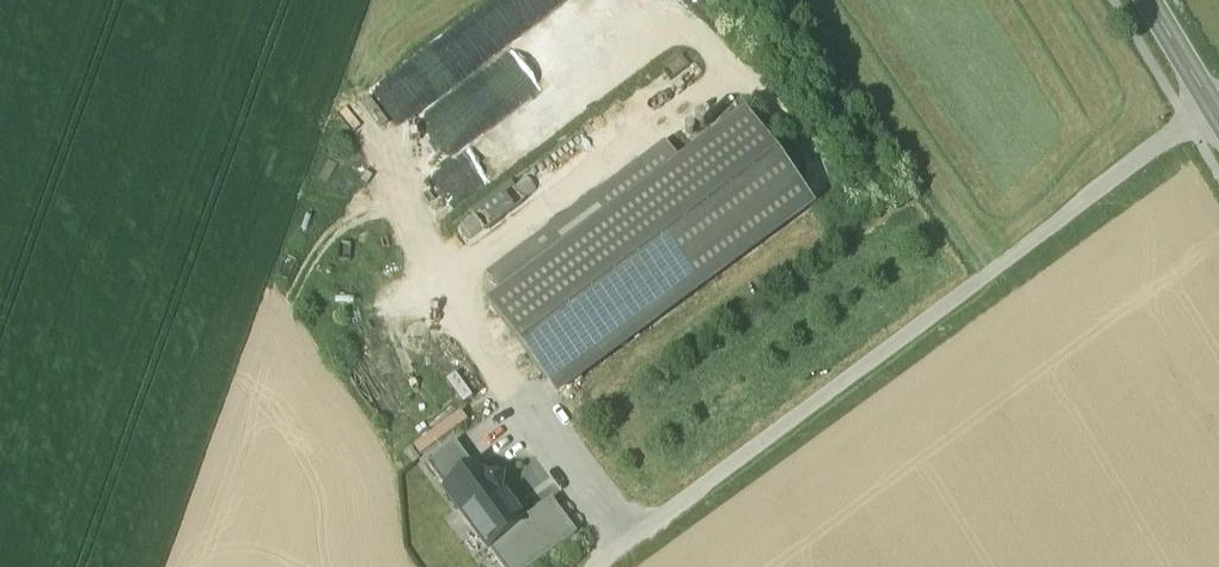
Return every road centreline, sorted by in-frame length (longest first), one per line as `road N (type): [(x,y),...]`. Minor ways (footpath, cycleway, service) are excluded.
road 1 (track): [(594,566),(1213,109)]
road 2 (secondary): [(1213,109),(1148,0)]

